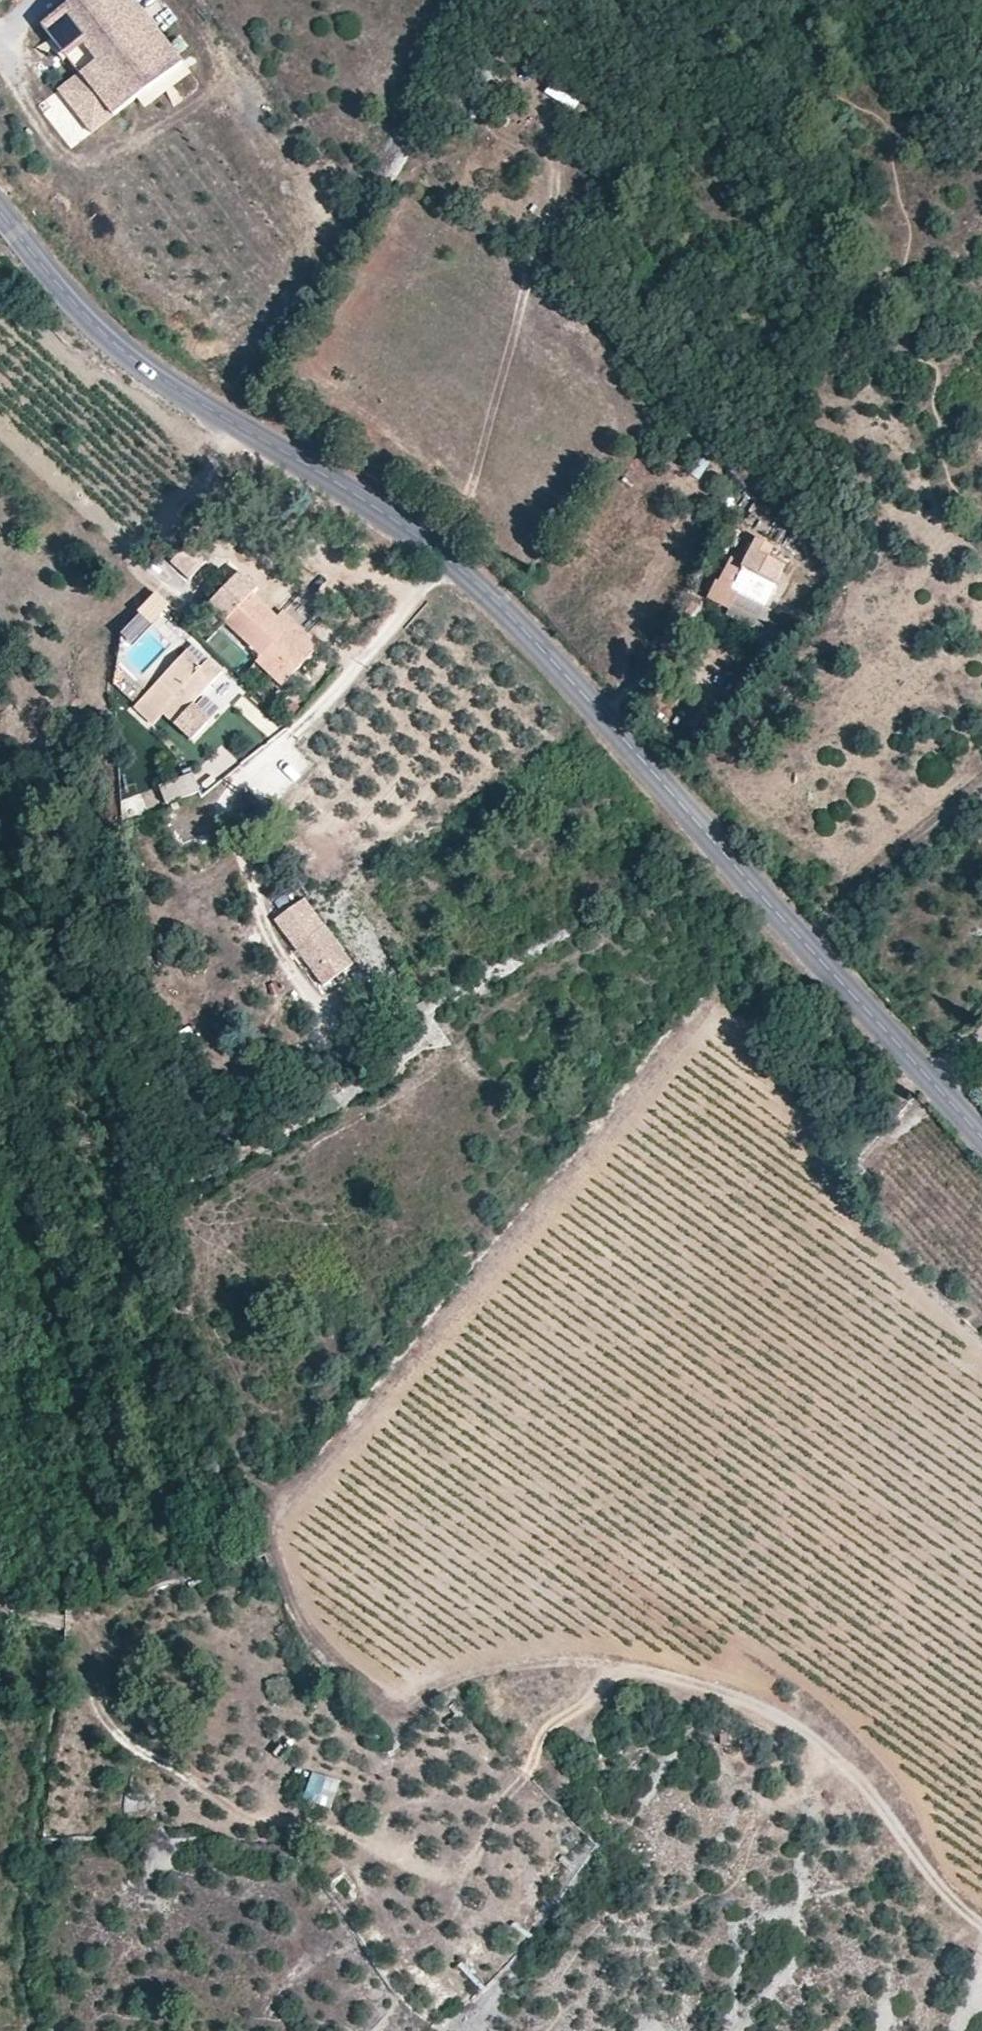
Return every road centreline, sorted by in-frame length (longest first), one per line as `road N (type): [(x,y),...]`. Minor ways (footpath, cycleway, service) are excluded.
road 1 (tertiary): [(981,1136),(500,603),(371,502),(147,369),(68,294),(0,211)]
road 2 (track): [(981,1922),(866,1784),(800,1726),(686,1683),(618,1673),(548,1730),(531,1763)]
road 3 (track): [(446,561),(292,733)]

